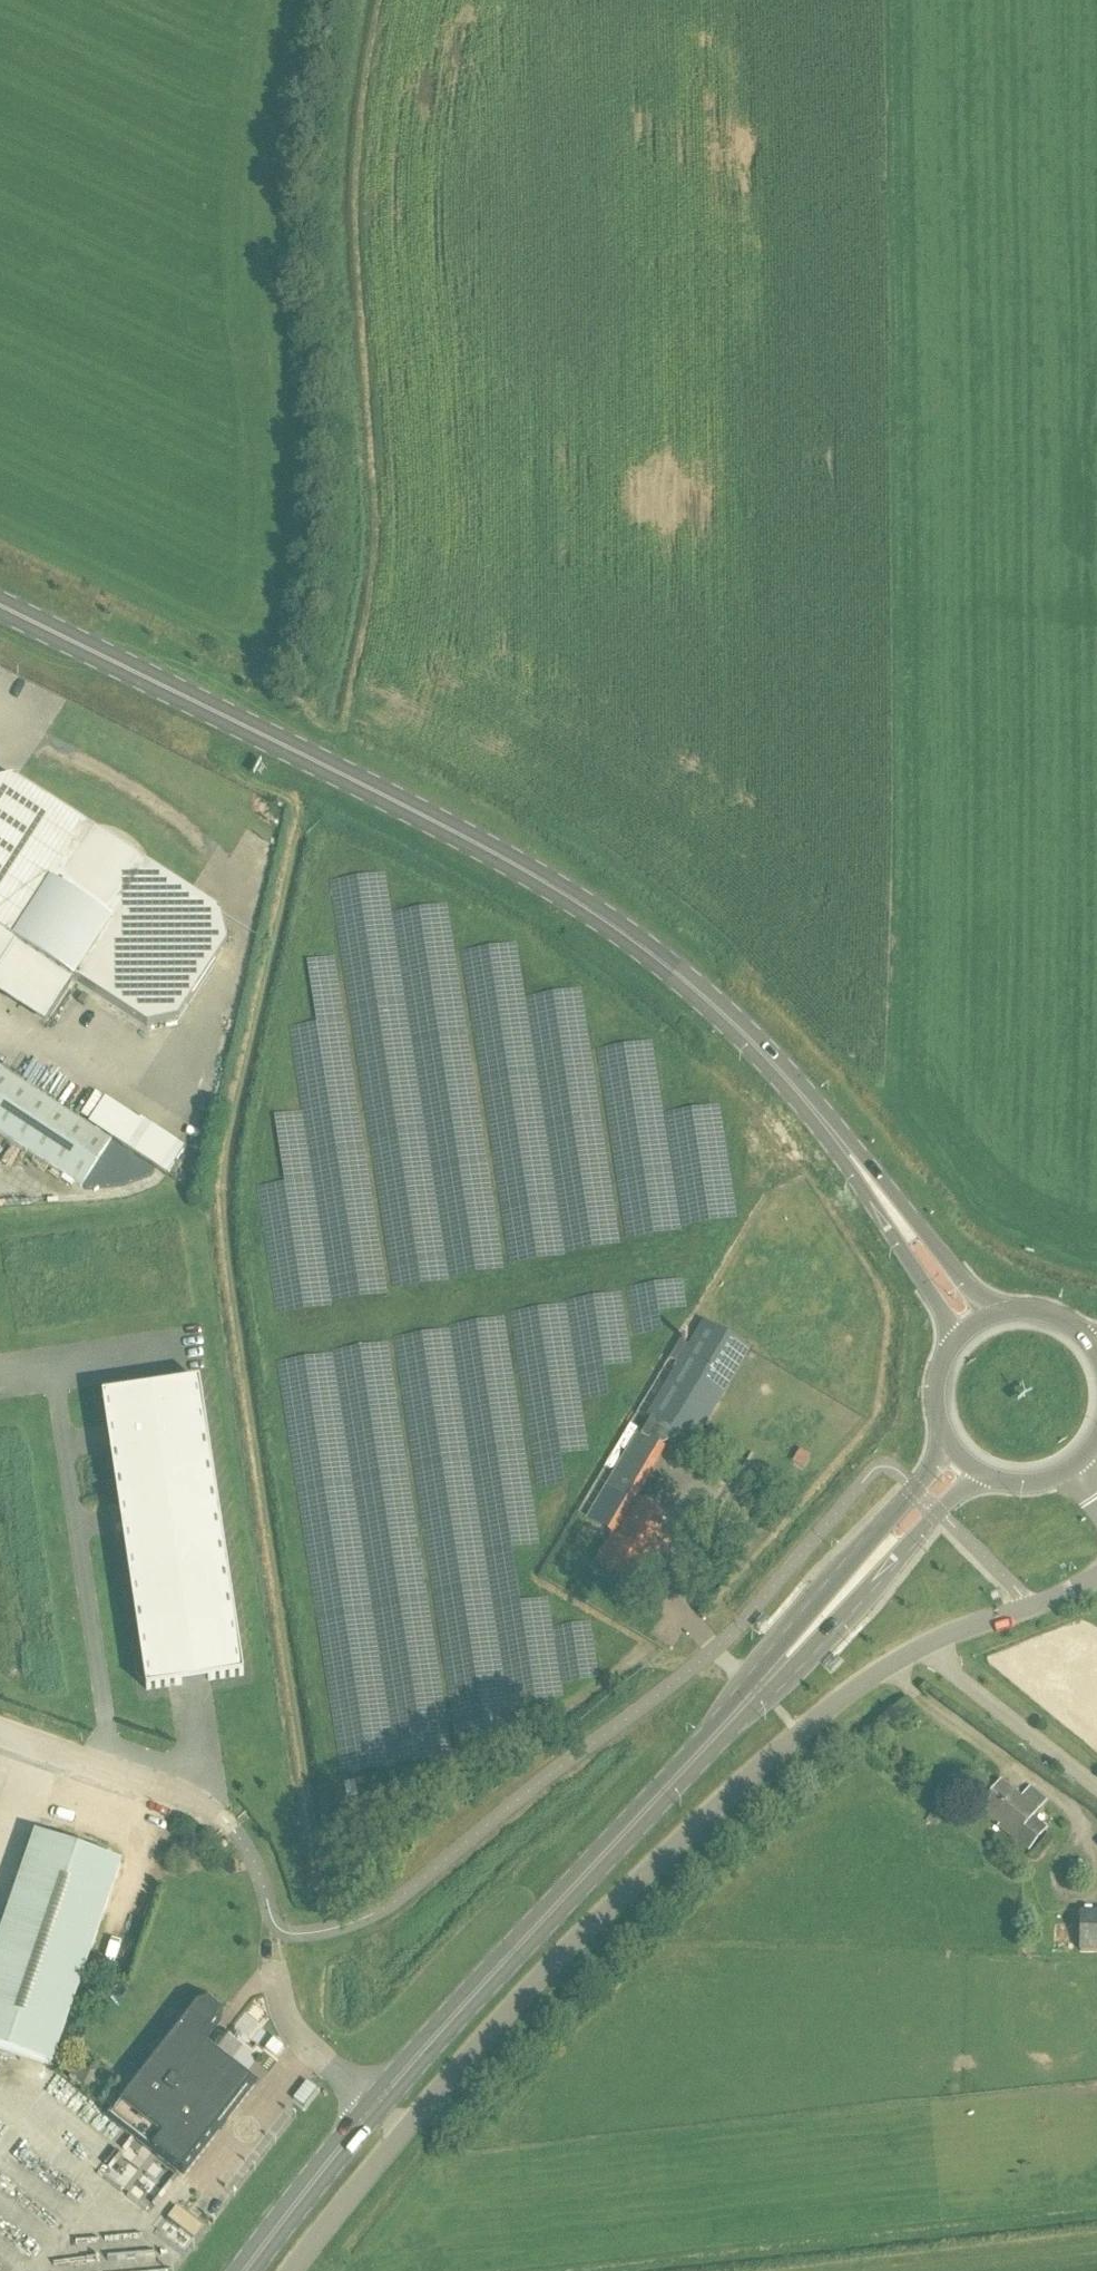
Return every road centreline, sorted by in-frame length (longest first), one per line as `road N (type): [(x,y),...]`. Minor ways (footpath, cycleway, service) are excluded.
road 1 (primary): [(894,1205),(812,1103),(726,1016),(611,927),(456,833),(0,605)]
road 2 (unclassified): [(412,2128),(478,2048),(673,1851),(875,1679),(1096,1577)]
road 3 (primary): [(383,2103),(873,1568)]
road 4 (unclassified): [(229,1824),(205,1803),(0,1734)]
road 5 (primary): [(246,2270),(383,2103)]
road 6 (unclassified): [(383,2103),(300,2039),(272,1948)]
road 7 (unclassified): [(296,2270),(412,2128)]
road 8 (primary): [(1008,1316),(894,1205)]
road 9 (primary): [(894,1205),(955,1350)]
road 10 (primary): [(873,1568),(988,1478)]
road 11 (primary): [(950,1449),(873,1568)]
road 12 (track): [(0,1864),(42,1747)]

